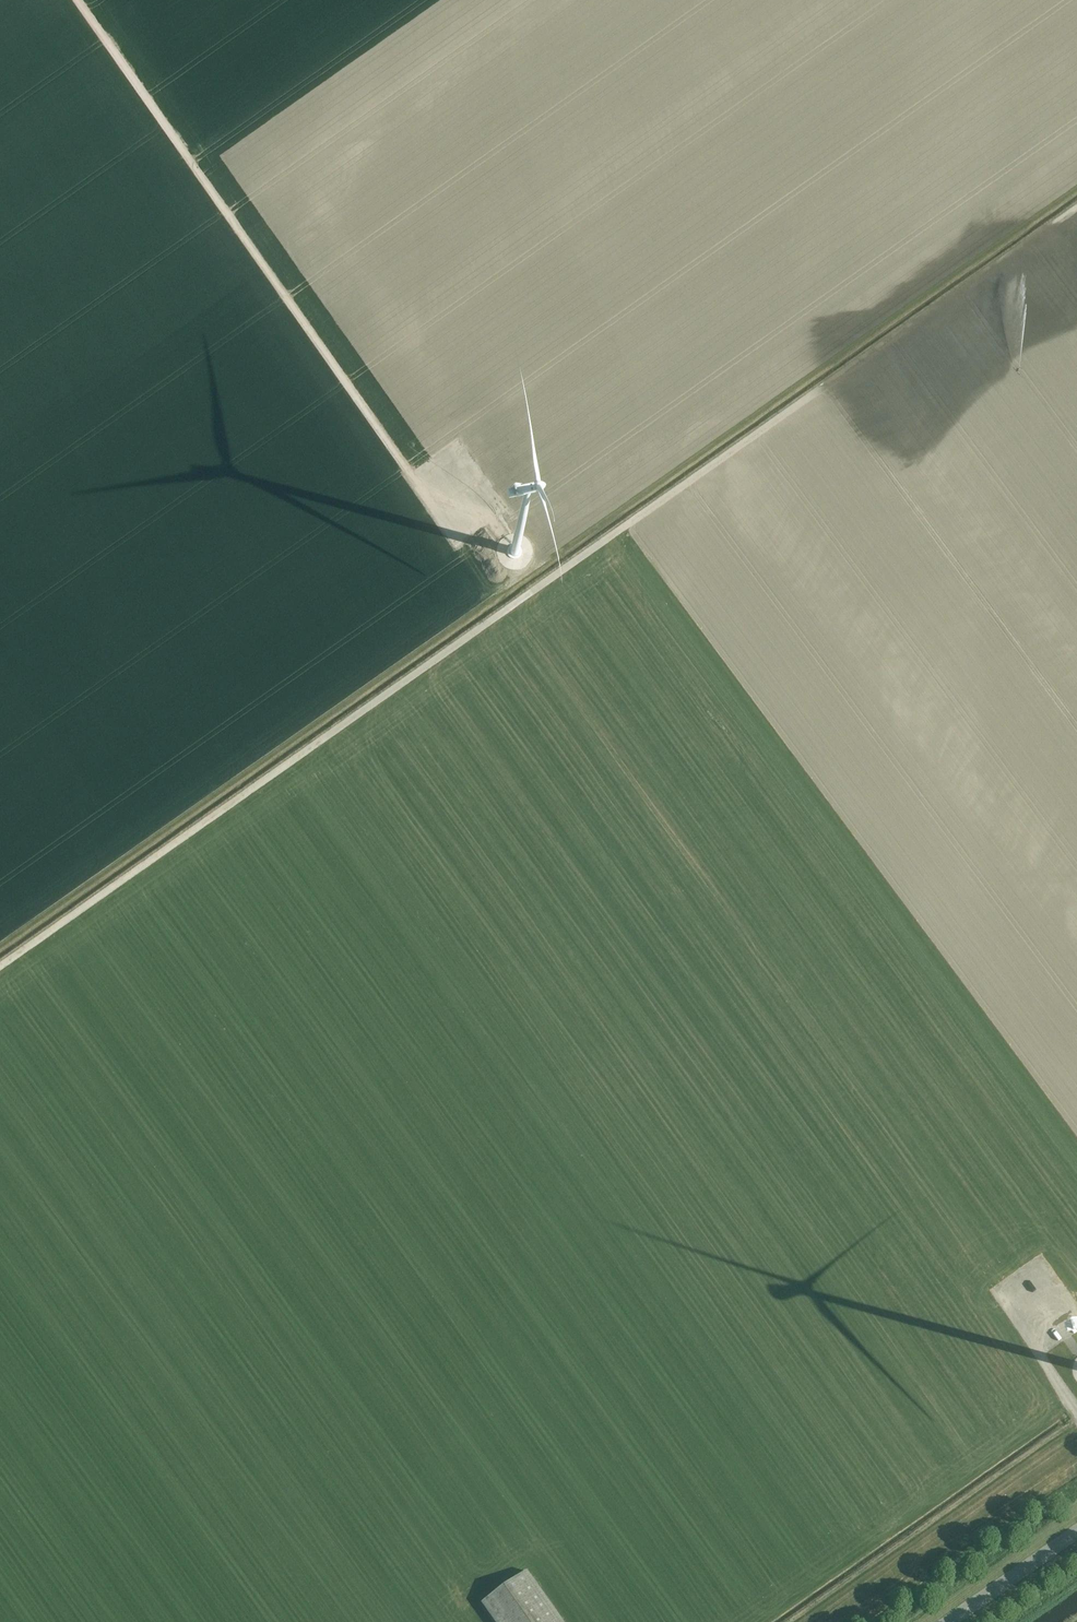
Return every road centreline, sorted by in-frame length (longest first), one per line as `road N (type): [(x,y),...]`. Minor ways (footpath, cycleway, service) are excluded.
road 1 (unclassified): [(948,1621),(1076,1532)]

